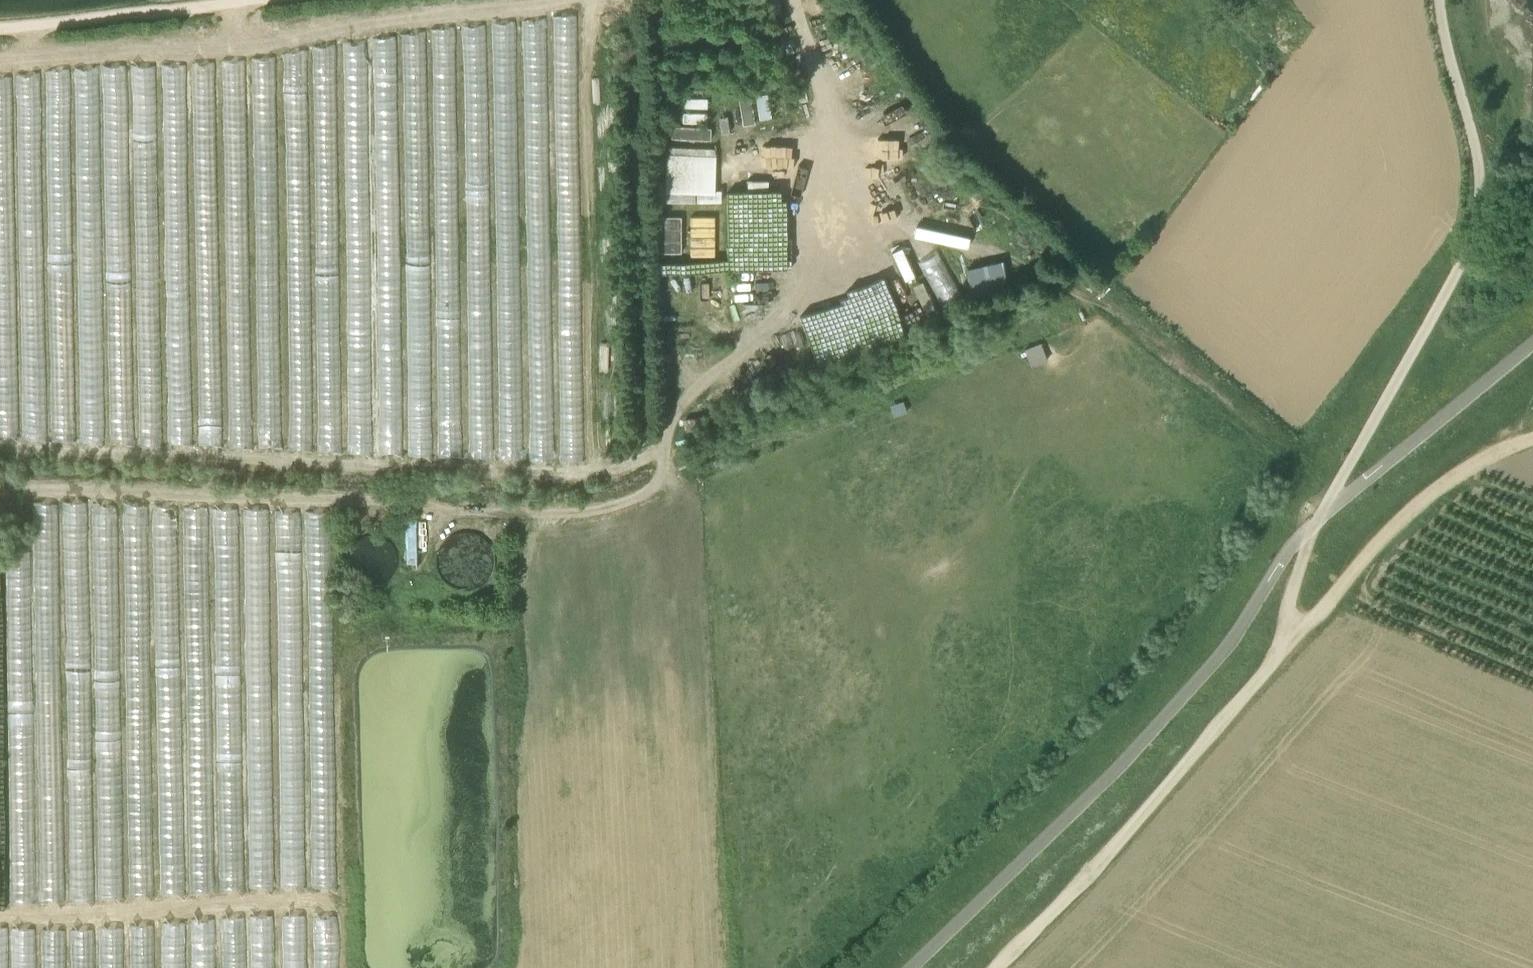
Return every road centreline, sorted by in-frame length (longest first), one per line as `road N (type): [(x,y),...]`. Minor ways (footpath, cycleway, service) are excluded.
road 1 (track): [(1532,435),(1436,484),(1395,520),(1169,783),(994,967)]
road 2 (unclassified): [(1321,511),(1475,231),(1476,149),(1440,0)]
road 3 (track): [(0,490),(316,494)]
road 4 (unclassified): [(0,28),(241,0)]
road 5 (unclassified): [(1321,511),(1298,570),(1282,652)]

